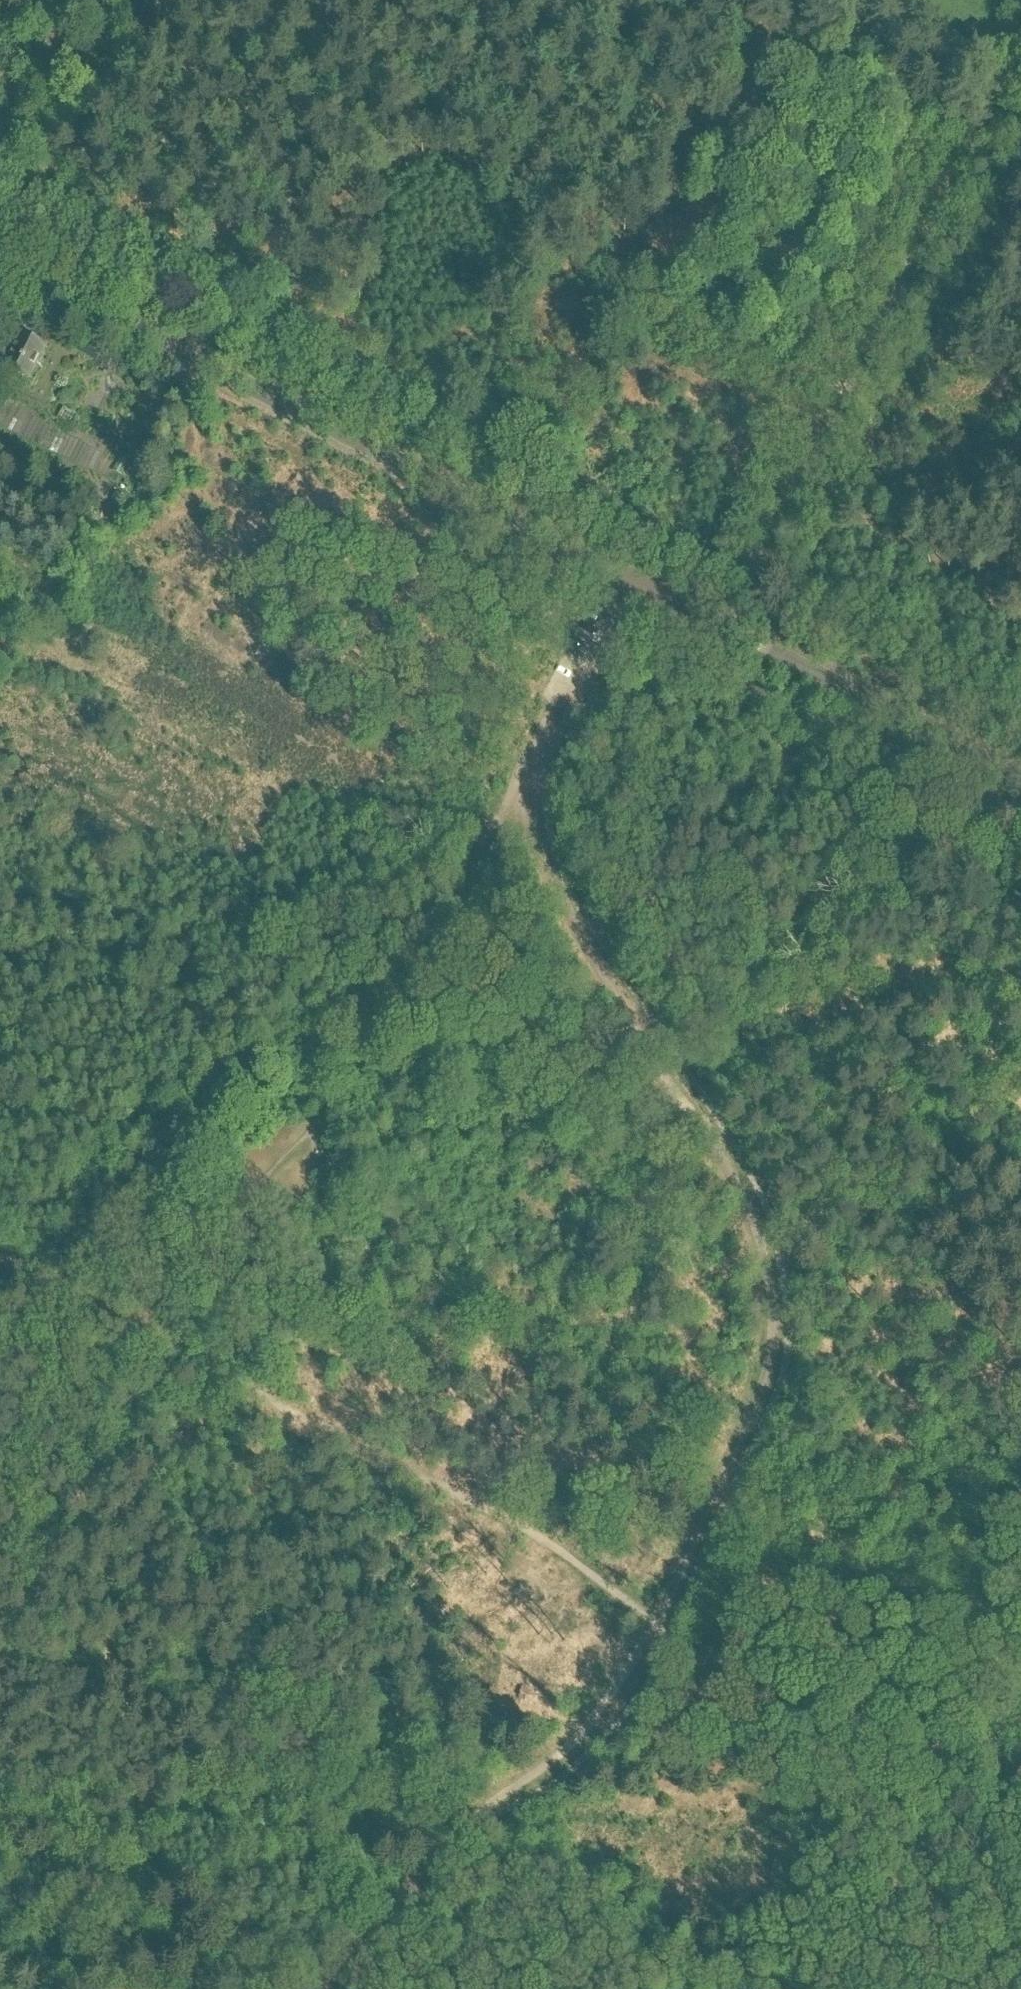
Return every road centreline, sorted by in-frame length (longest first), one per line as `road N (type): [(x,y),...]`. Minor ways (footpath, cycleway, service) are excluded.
road 1 (tertiary): [(1020,779),(0,262)]
road 2 (track): [(532,787),(509,810),(361,1078),(210,1231),(152,1330)]
road 3 (track): [(1012,69),(727,629)]
road 4 (track): [(658,1625),(623,1692),(588,1732),(484,1806),(328,1988)]
road 5 (track): [(532,787),(544,866),(745,1208)]
road 6 (track): [(745,1208),(768,1291),(768,1357),(658,1625)]
road 7 (track): [(305,1414),(565,1548),(658,1625)]
road 8 (track): [(152,1330),(305,1414)]

